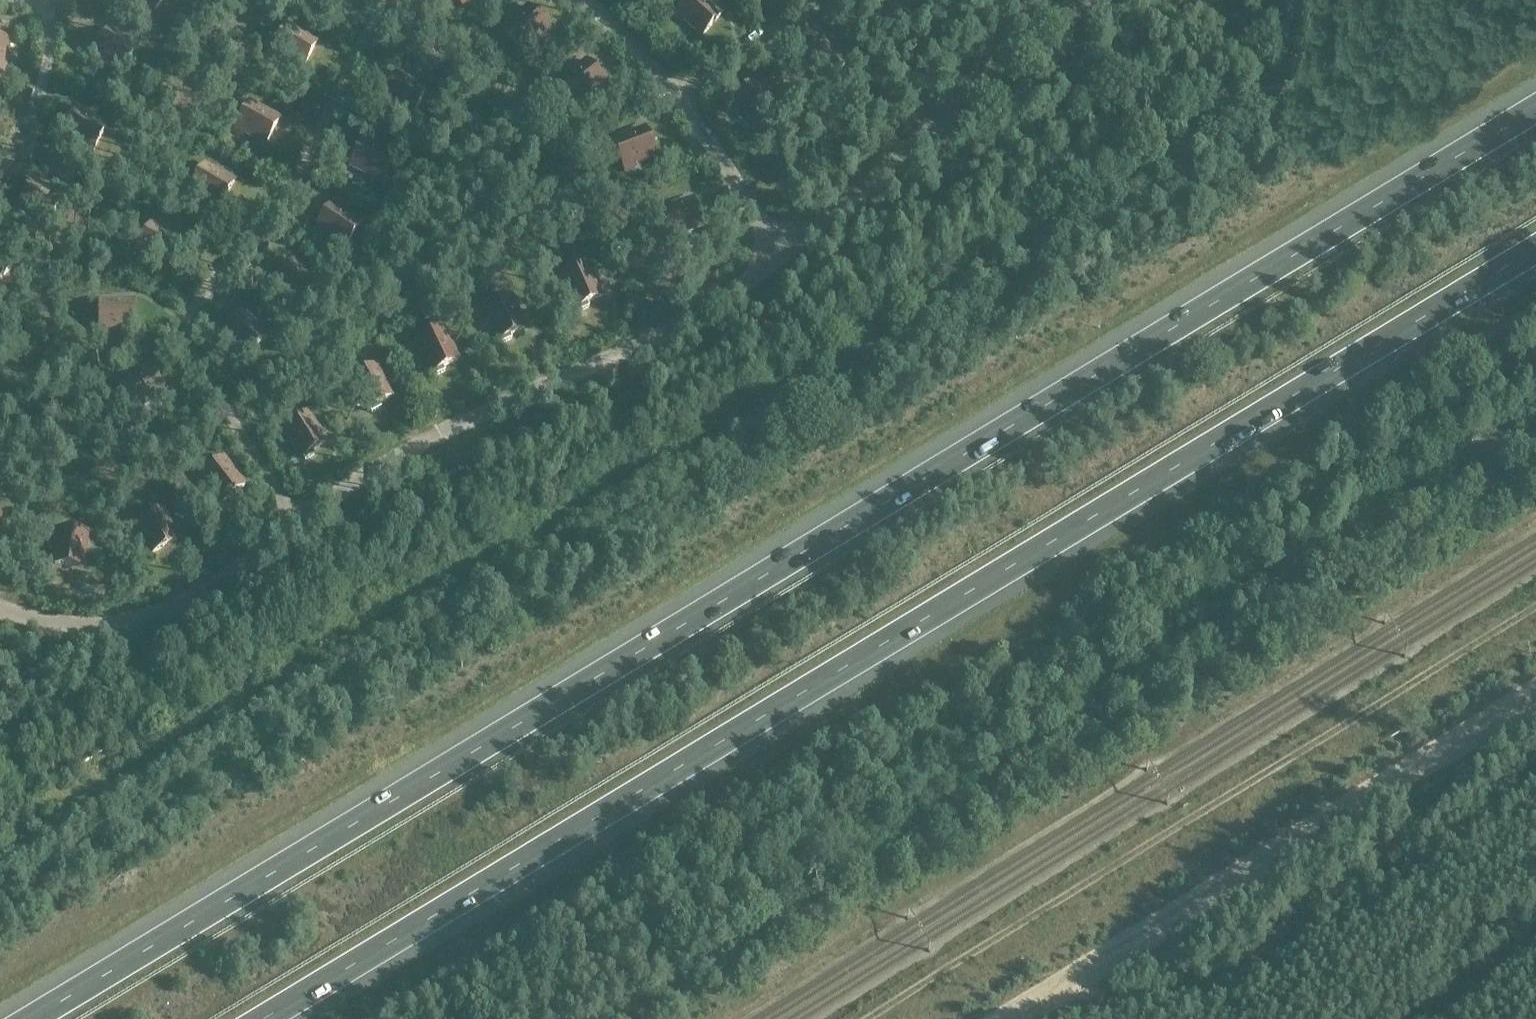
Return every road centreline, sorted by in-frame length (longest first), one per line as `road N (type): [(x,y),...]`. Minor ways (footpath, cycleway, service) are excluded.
road 1 (motorway): [(1535,108),(29,1018)]
road 2 (motorway): [(271,1018),(1535,253)]
road 3 (unclassified): [(0,609),(102,626),(196,596),(417,446),(708,310),(1000,71),(1100,0)]
road 4 (track): [(869,1018),(1535,606)]

